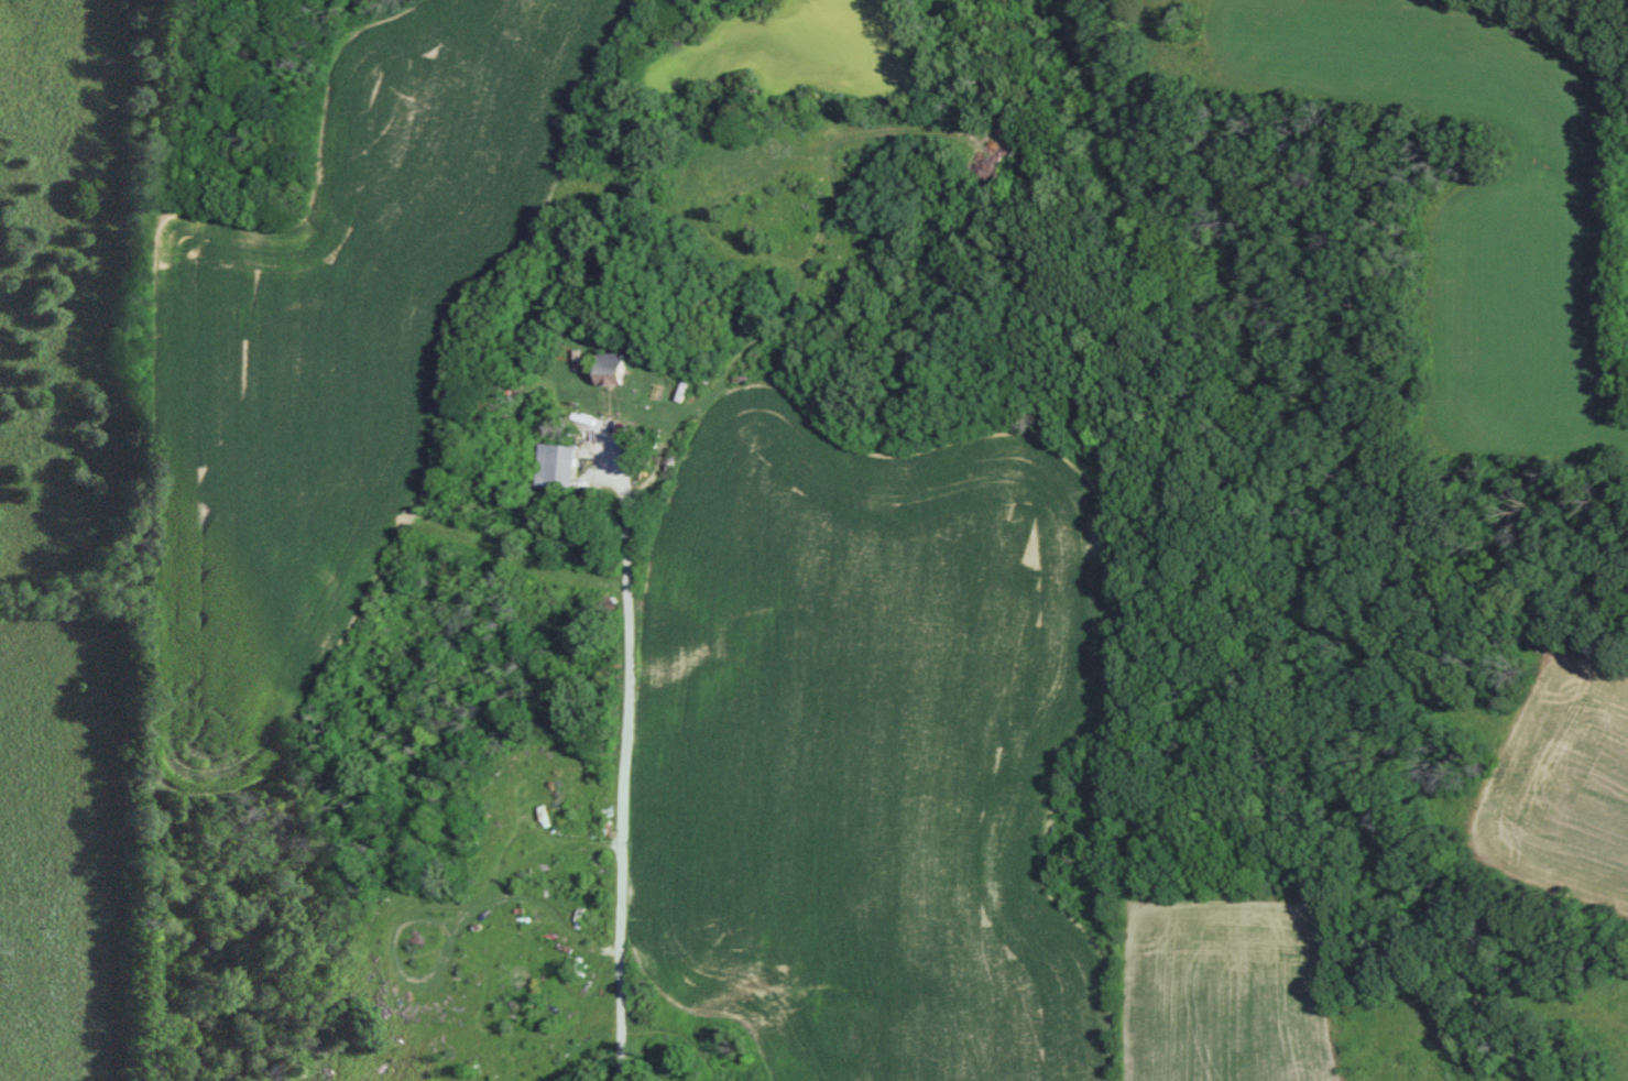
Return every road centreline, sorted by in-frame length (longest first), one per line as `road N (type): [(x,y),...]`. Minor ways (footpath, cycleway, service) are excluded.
road 1 (residential): [(624,1080),(634,494),(668,457),(677,408),(695,372),(773,323),(871,172)]

